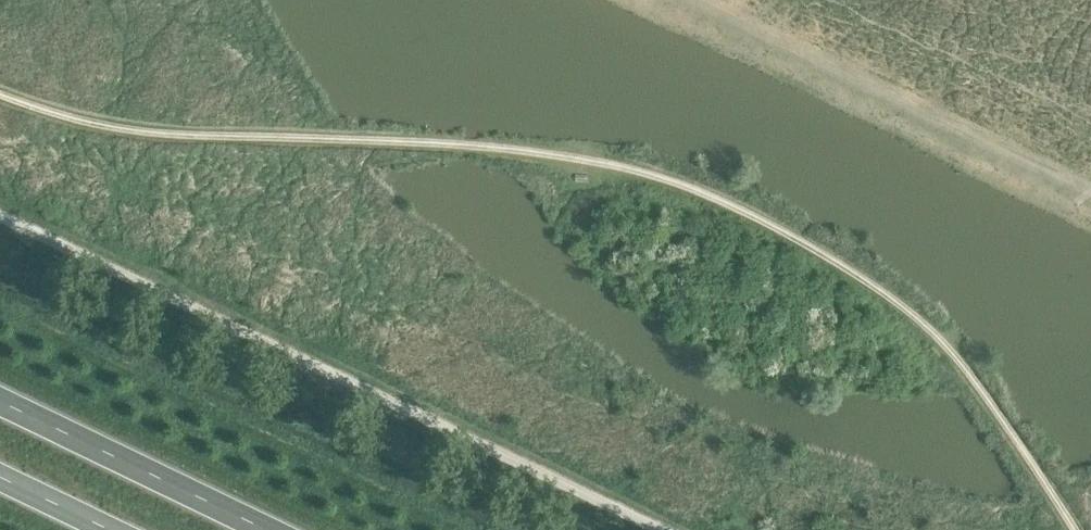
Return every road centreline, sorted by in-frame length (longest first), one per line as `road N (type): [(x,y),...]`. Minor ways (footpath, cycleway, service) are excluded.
road 1 (track): [(1090,199),(679,0)]
road 2 (trunk): [(256,529),(0,406)]

